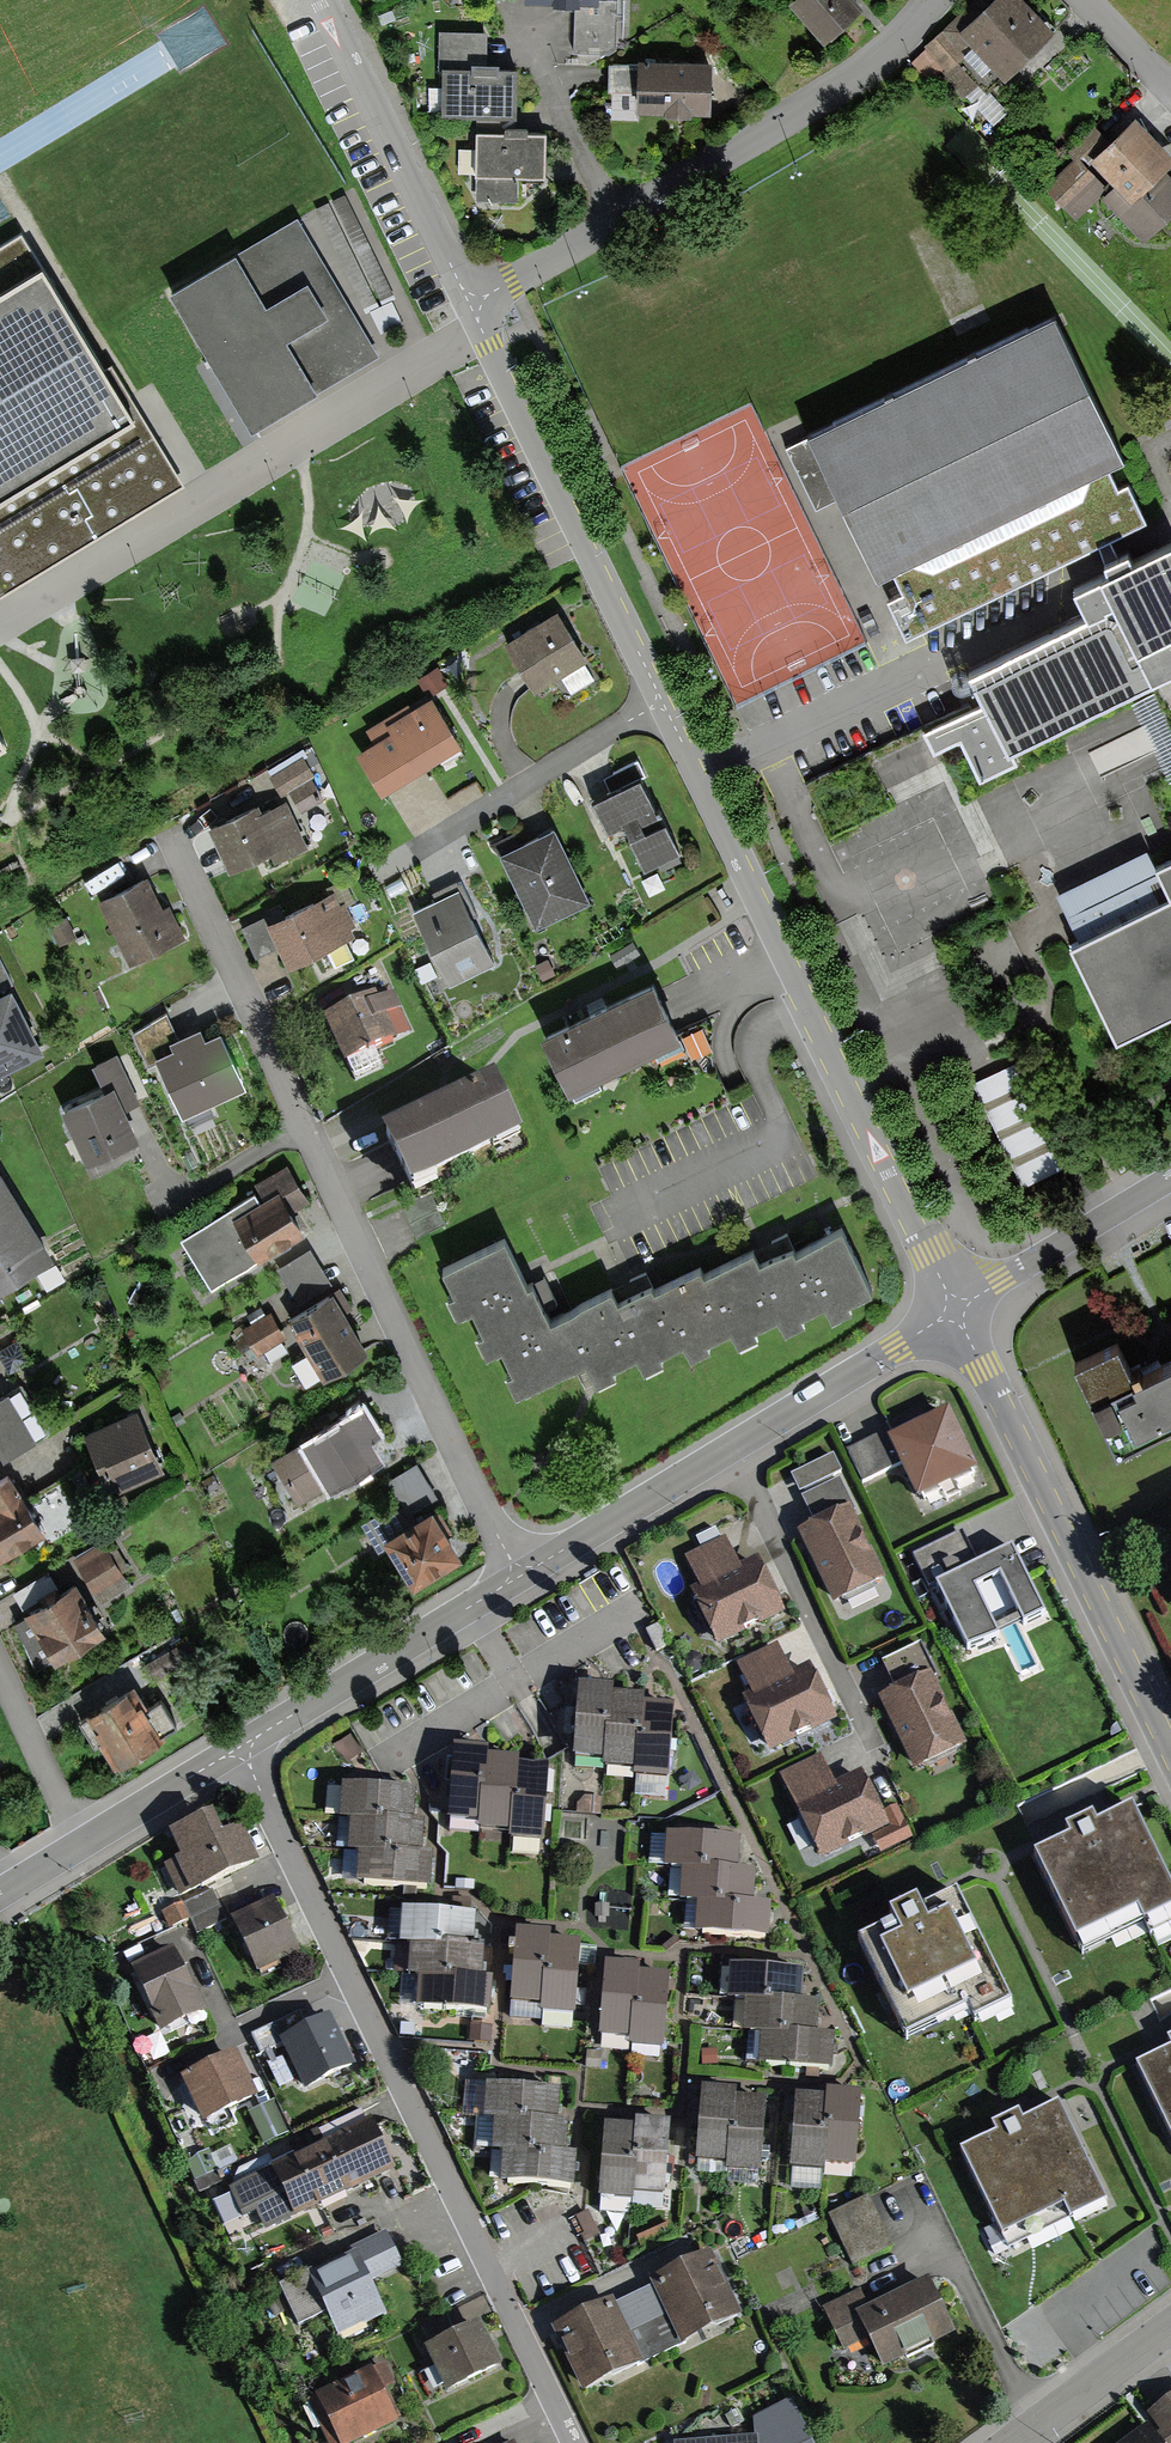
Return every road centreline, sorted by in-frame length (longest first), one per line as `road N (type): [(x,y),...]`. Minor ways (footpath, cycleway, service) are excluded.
road 1 (residential): [(467,304),(955,1310)]
road 2 (residential): [(519,1576),(171,846)]
road 3 (residential): [(573,2442),(240,1748)]
road 4 (residential): [(467,304),(852,80),(936,0)]
road 5 (residential): [(955,1310),(519,1576)]
road 6 (residential): [(955,1310),(1170,1755)]
road 7 (residential): [(324,0),(467,304)]
road 8 (residential): [(519,1576),(240,1748)]
road 9 (residential): [(1170,1178),(955,1310)]
road 10 (residential): [(84,1846),(0,1666)]
road 11 (tertiary): [(1170,2327),(1018,2442)]
road 12 (residential): [(240,1748),(84,1846)]

